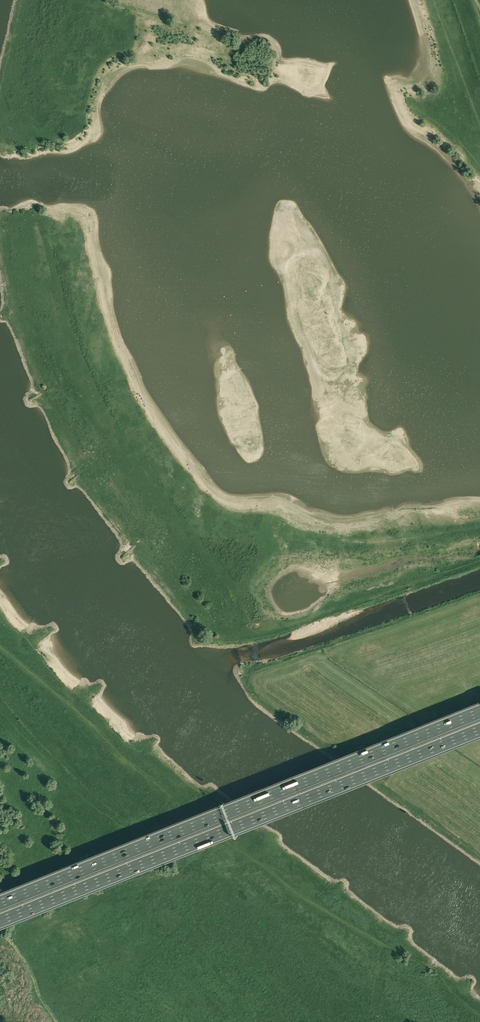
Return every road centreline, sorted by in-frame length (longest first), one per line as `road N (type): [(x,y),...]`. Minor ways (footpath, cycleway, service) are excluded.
road 1 (motorway): [(479,711),(0,903)]
road 2 (motorway): [(0,920),(479,728)]
road 3 (track): [(0,644),(121,757),(189,807)]

